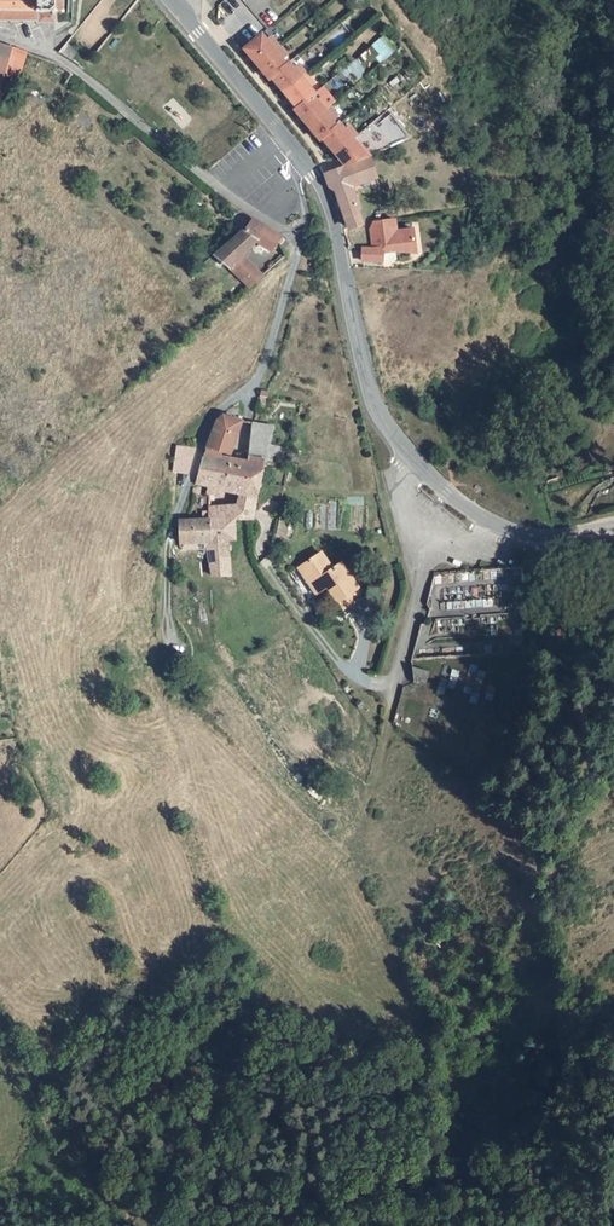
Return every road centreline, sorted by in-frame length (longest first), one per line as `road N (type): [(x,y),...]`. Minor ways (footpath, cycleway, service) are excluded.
road 1 (unclassified): [(0,37),(59,57),(253,214),(301,239)]
road 2 (tertiary): [(421,474),(380,418),(331,212),(308,166)]
road 3 (unclassified): [(171,521),(212,417),(259,376),(301,239)]
road 4 (tertiary): [(308,166),(169,0)]
road 5 (unclassified): [(385,721),(427,554)]
road 6 (tertiary): [(530,534),(488,518),(421,474)]

